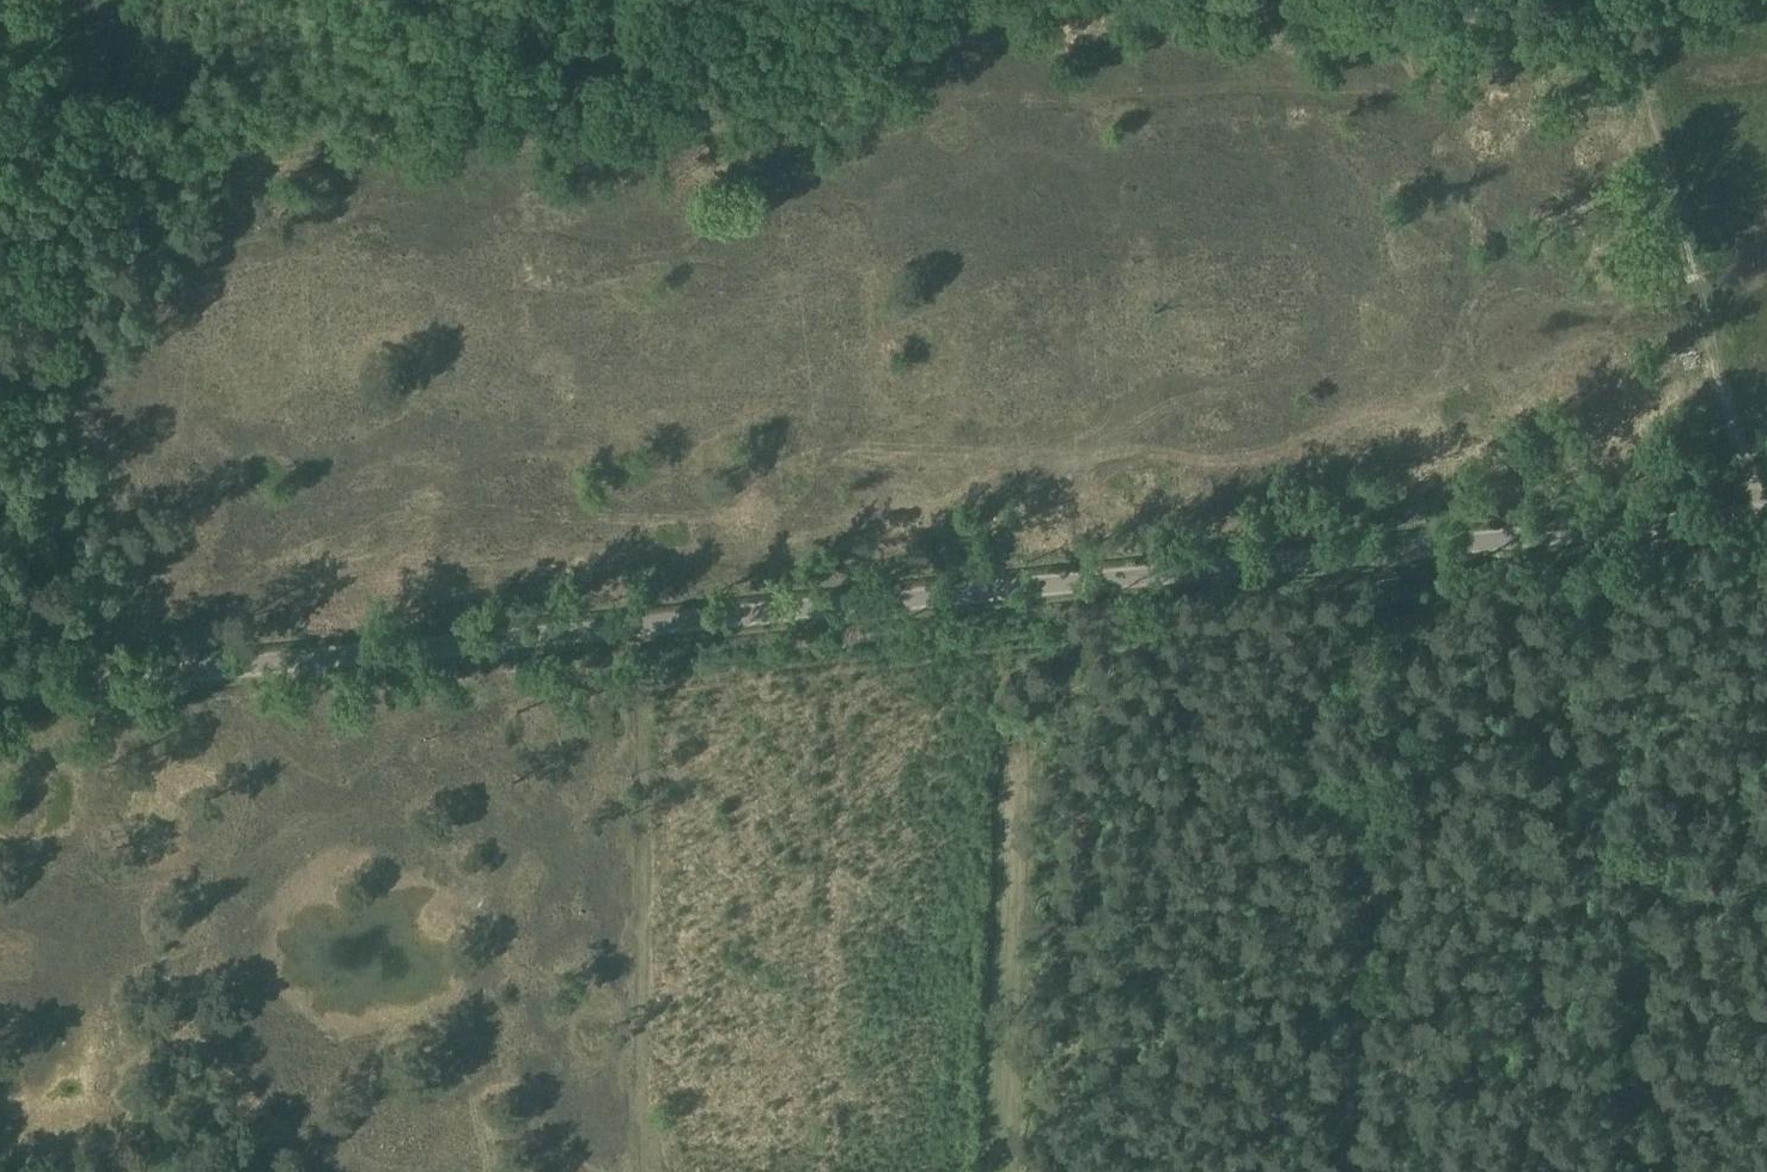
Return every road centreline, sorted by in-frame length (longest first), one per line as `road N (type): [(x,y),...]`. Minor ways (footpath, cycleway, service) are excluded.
road 1 (unclassified): [(0,701),(1766,516)]
road 2 (track): [(1338,1171),(1362,824),(1299,732),(1315,662),(1356,637),(1378,590),(1376,557)]

